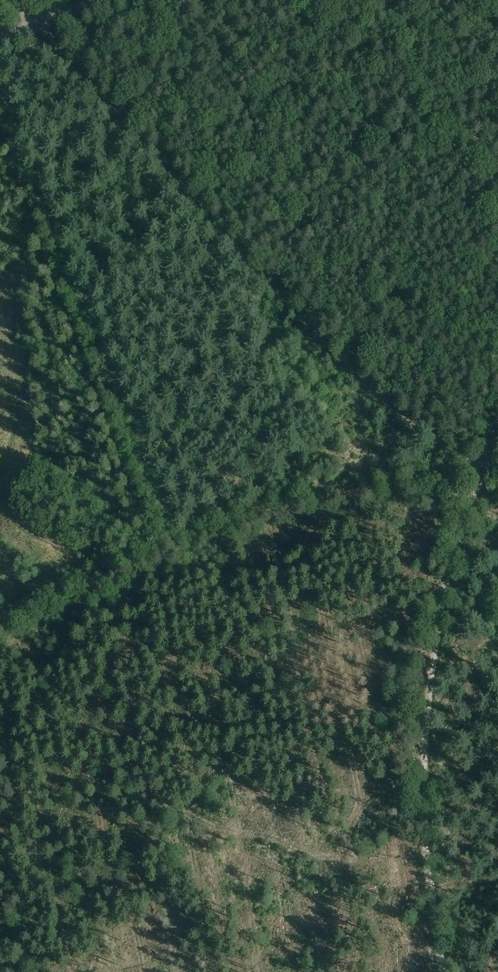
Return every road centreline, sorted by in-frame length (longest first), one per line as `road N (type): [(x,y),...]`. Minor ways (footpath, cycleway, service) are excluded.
road 1 (track): [(484,468),(445,585),(425,719),(426,868),(443,971)]
road 2 (track): [(77,590),(163,547),(243,520),(435,477),(479,479)]

